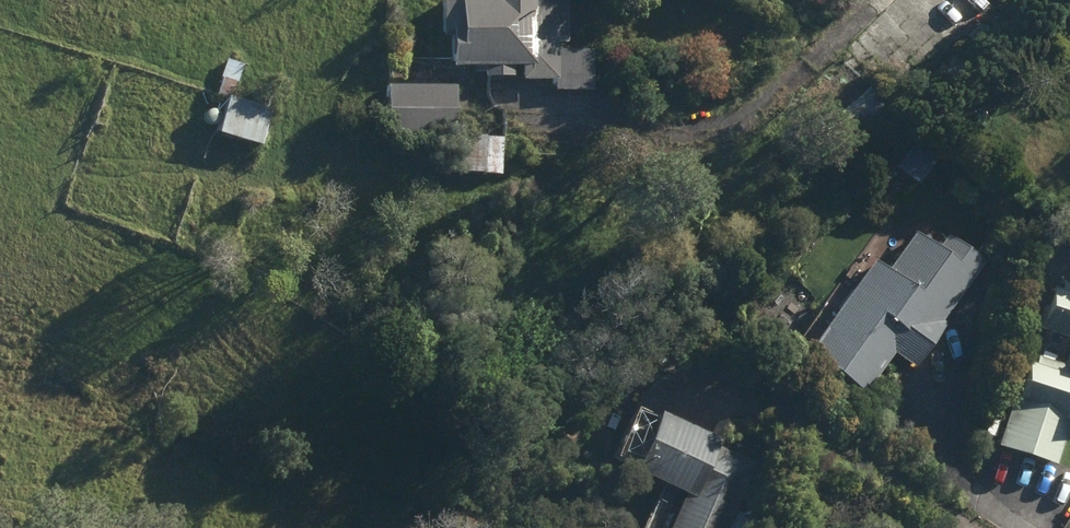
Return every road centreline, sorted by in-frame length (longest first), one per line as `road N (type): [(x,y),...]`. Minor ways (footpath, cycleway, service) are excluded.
road 1 (track): [(879,0),(735,125),(669,135),(490,112)]

